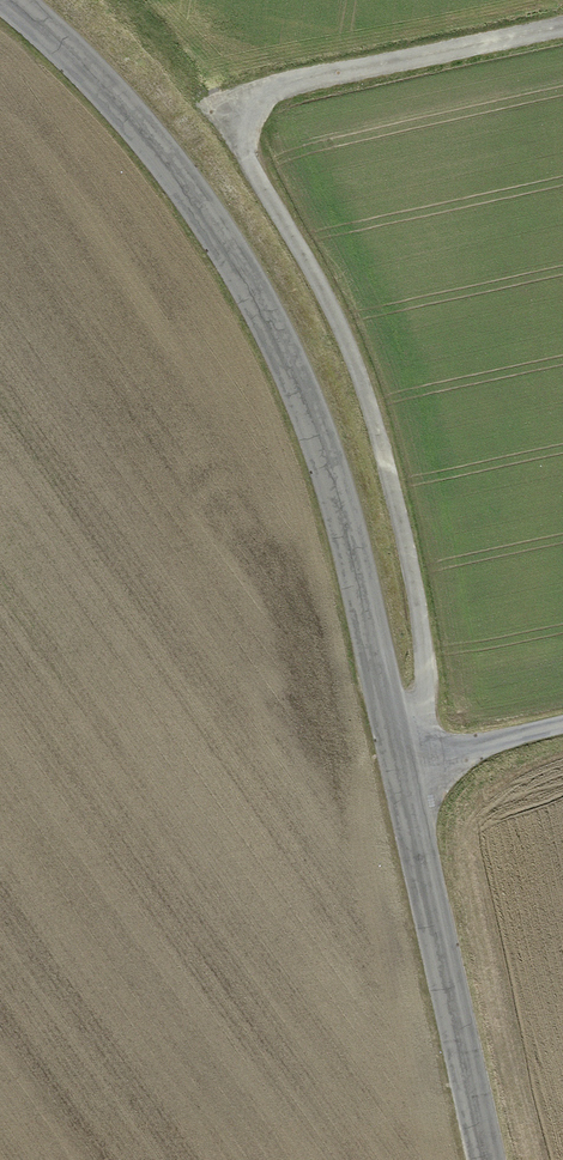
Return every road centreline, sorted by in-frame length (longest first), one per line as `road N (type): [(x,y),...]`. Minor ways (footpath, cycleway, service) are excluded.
road 1 (unclassified): [(488,1159),(327,480),(284,354),(218,227),(151,136),(15,0)]
road 2 (track): [(562,22),(291,83),(261,96),(248,115),(250,166),(313,273),(357,367),(386,462),(422,655),(423,750)]
road 3 (track): [(396,754),(562,720)]

